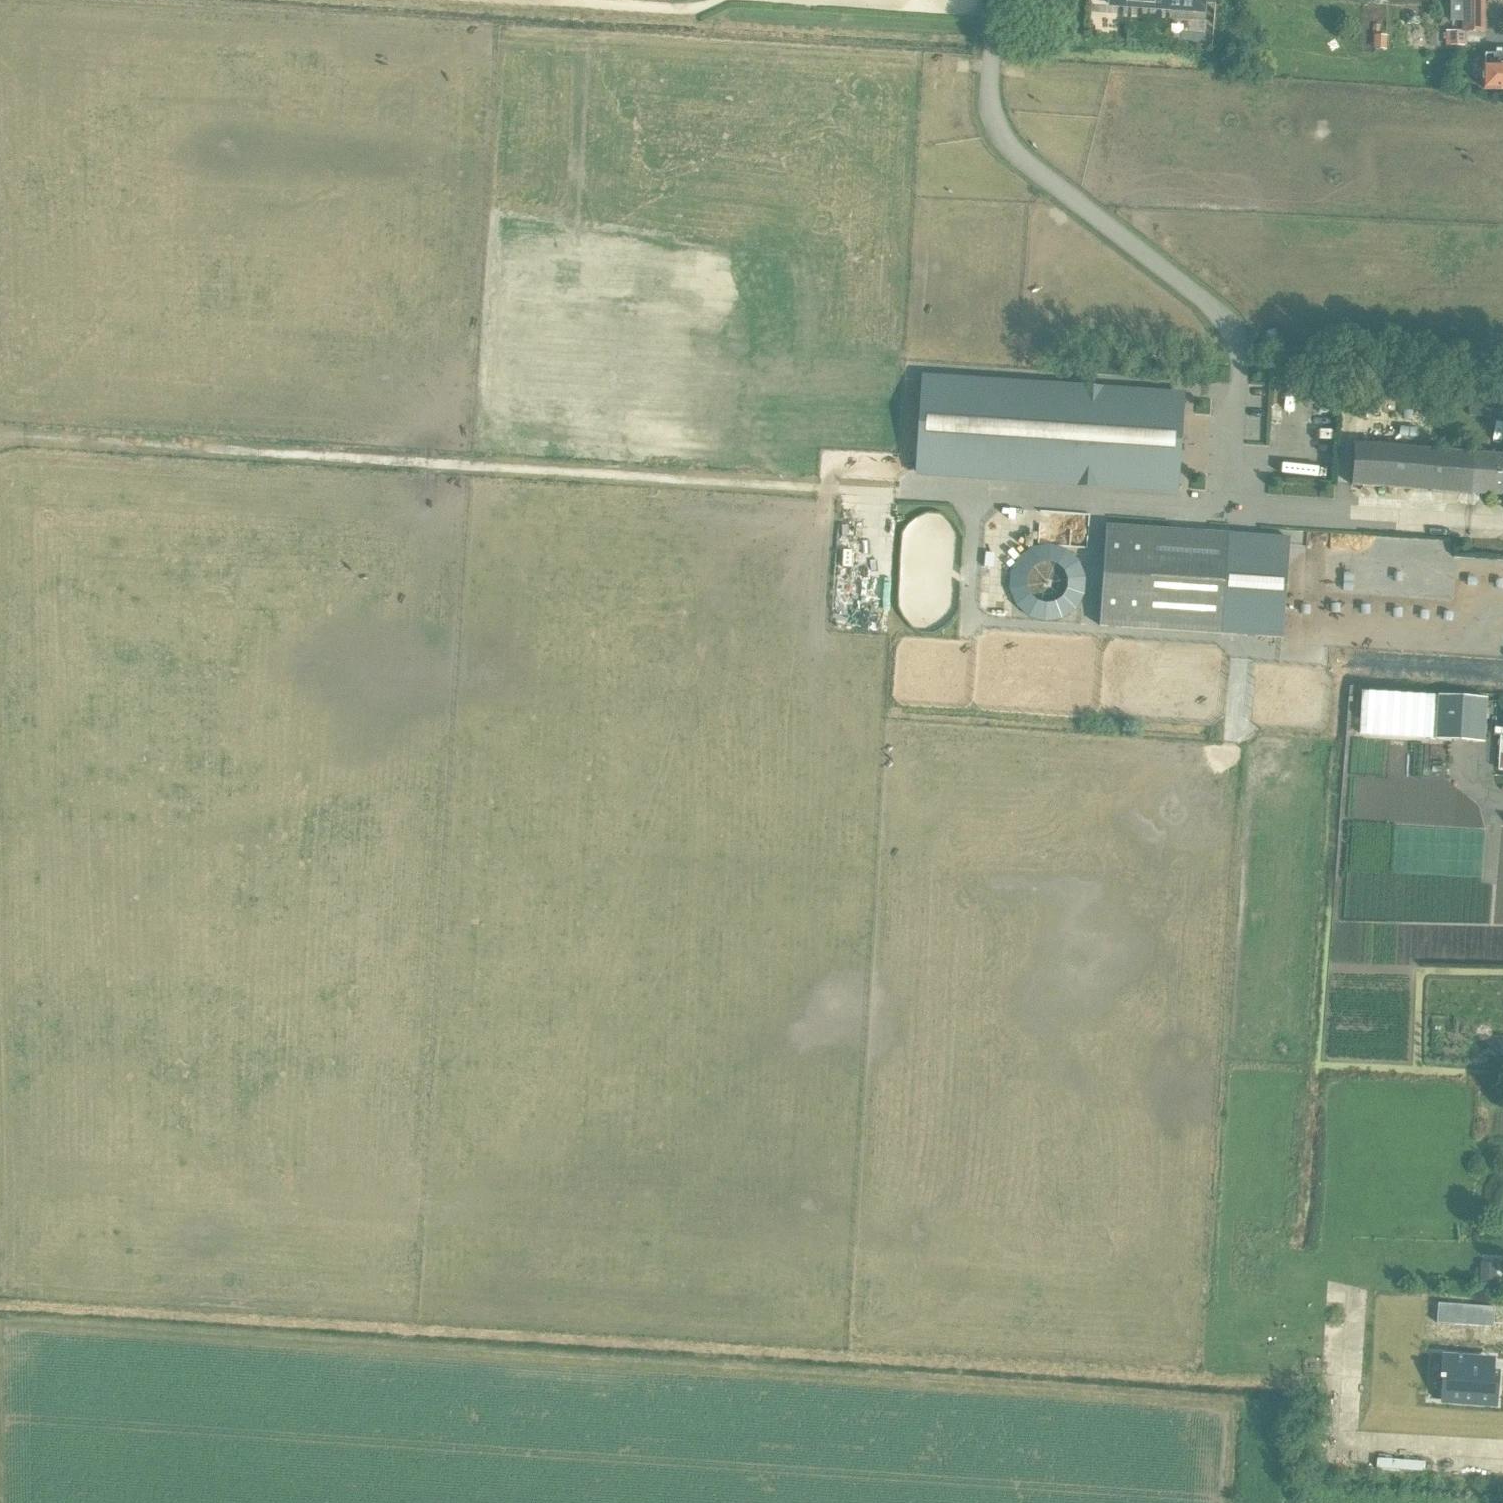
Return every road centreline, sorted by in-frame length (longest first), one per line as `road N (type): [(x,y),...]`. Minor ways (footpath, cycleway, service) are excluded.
road 1 (track): [(904,495),(0,436)]
road 2 (track): [(1498,830),(1345,822)]
road 3 (track): [(1490,926),(1339,922)]
road 4 (track): [(1501,805),(1490,926),(1502,926)]

